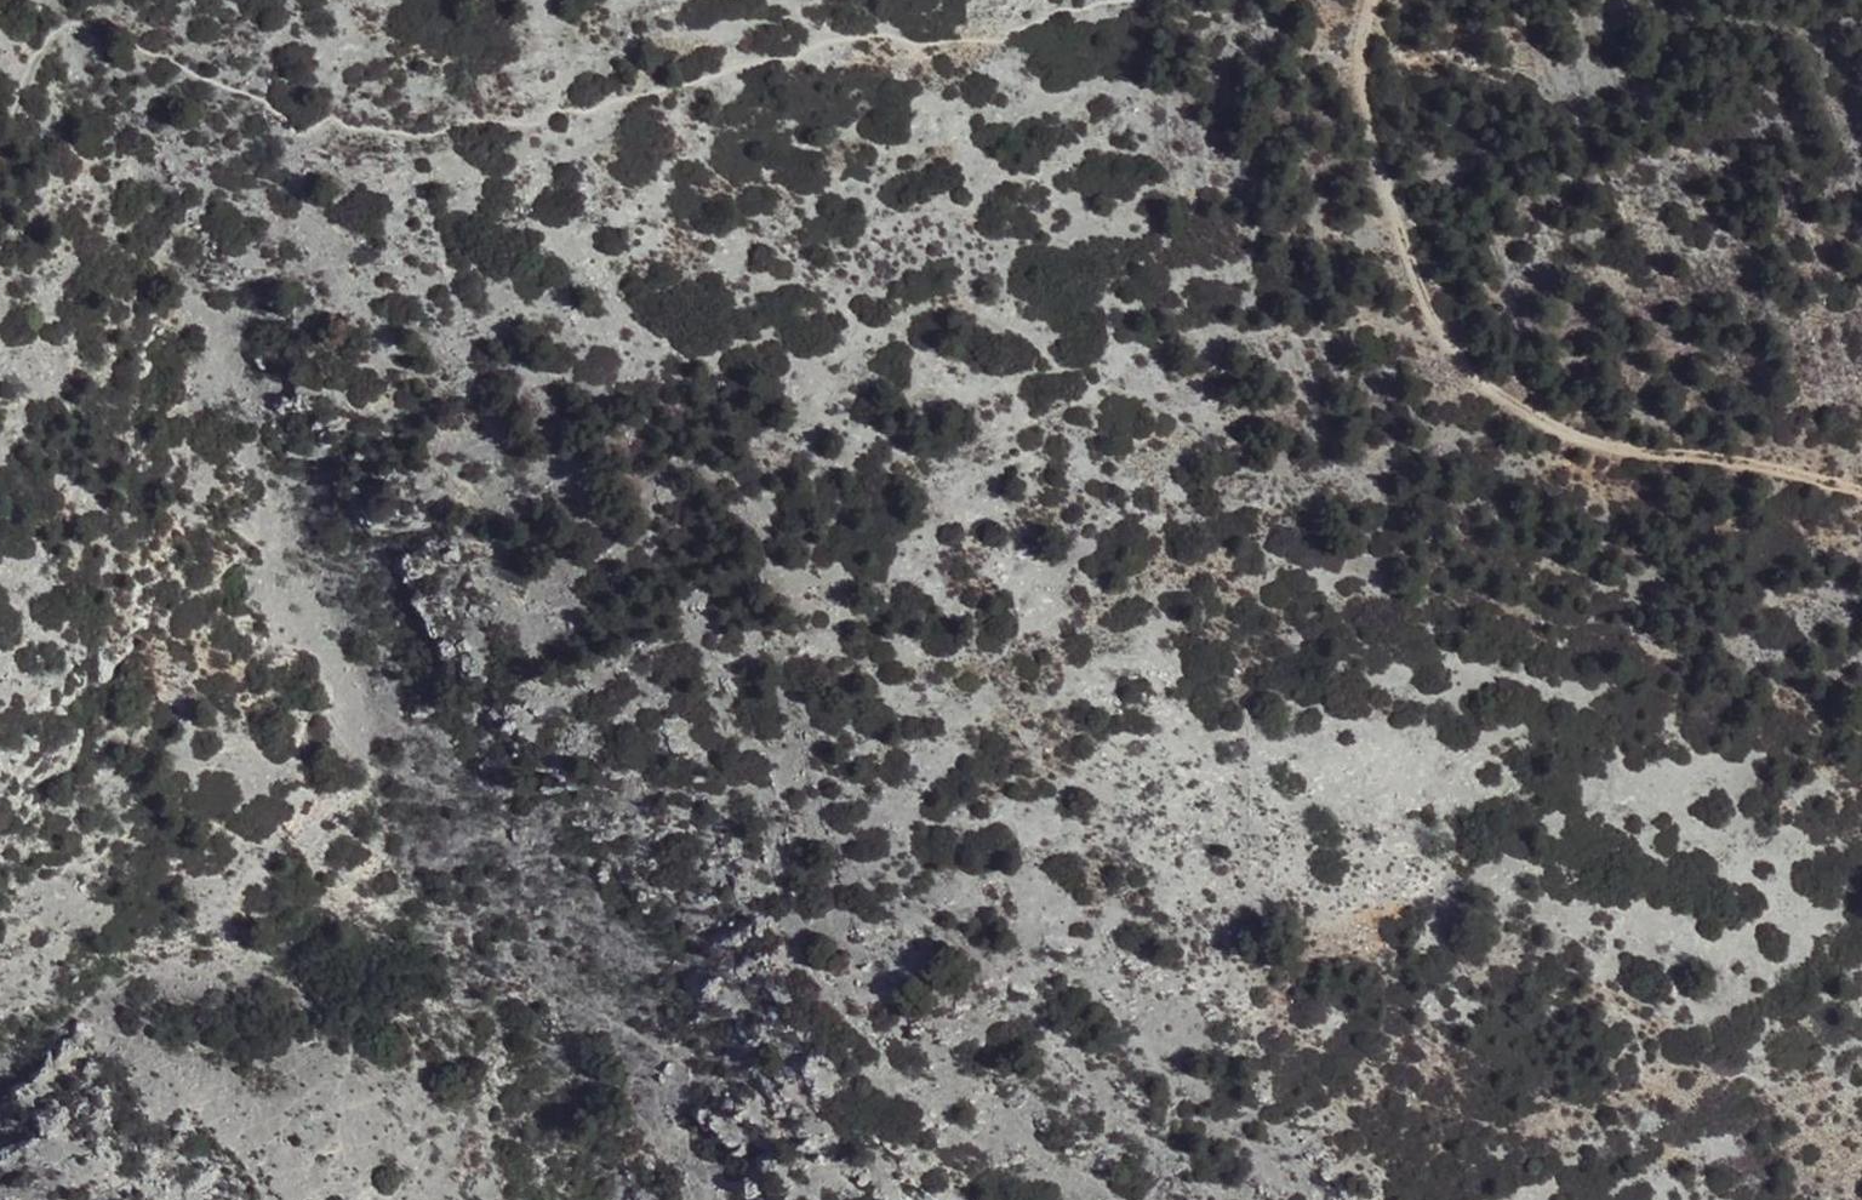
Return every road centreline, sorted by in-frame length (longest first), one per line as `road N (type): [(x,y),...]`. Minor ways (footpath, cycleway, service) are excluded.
road 1 (track): [(1385,0),(1366,51),(1380,155),(1442,339),(1511,414),(1625,459),(1748,459),(1861,489)]

